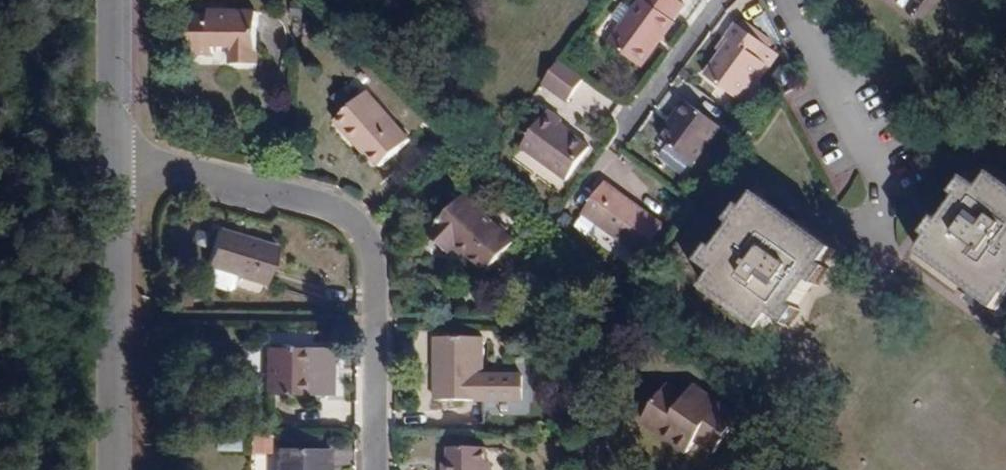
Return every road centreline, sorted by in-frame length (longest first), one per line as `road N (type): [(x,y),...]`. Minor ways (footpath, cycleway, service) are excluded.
road 1 (residential): [(115,160),(331,203),(365,226),(375,264),(372,469)]
road 2 (residential): [(116,469),(115,160)]
road 3 (residential): [(879,246),(885,186),(788,0)]
road 4 (residential): [(721,0),(621,138)]
road 5 (residential): [(115,160),(115,0)]
road 6 (unclassified): [(879,246),(981,323)]

